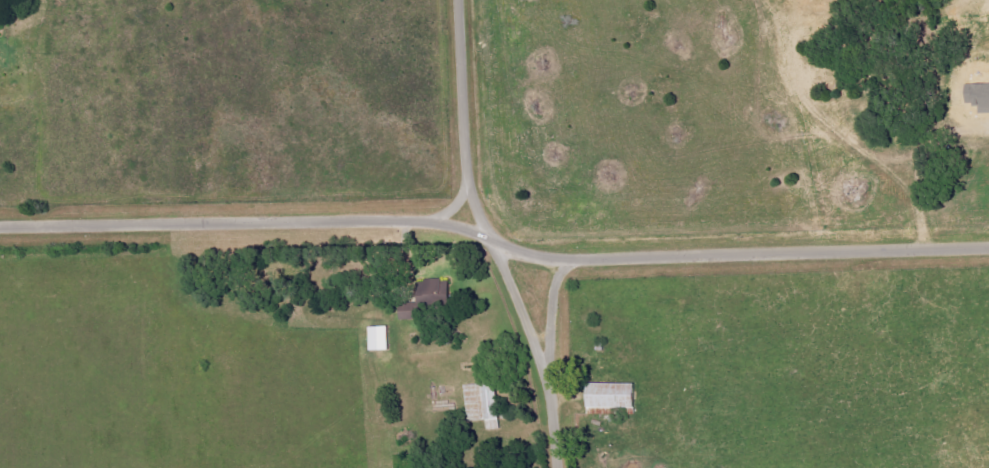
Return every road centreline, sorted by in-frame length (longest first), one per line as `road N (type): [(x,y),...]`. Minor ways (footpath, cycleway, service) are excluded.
road 1 (residential): [(0,225),(454,213),(480,221),(506,245),(568,260),(988,246)]
road 2 (residential): [(555,467),(542,374),(497,239)]
road 3 (residential): [(469,215),(461,0)]

